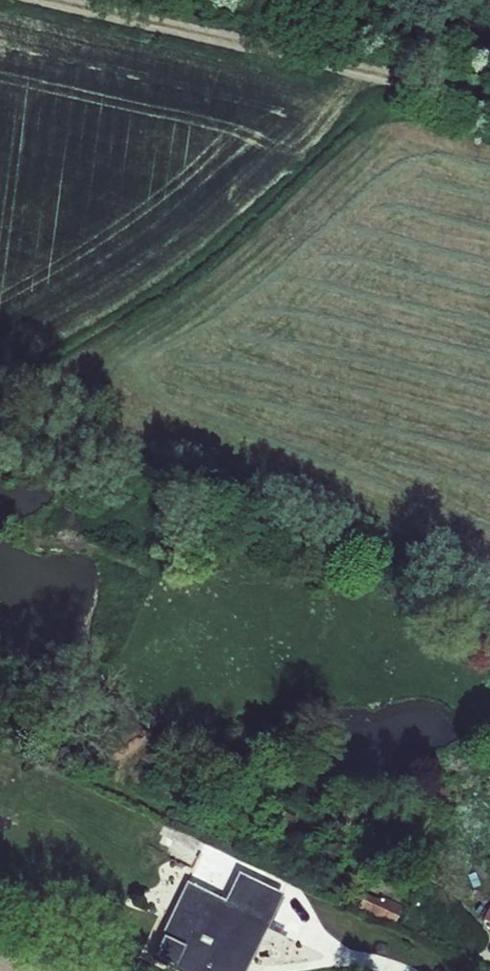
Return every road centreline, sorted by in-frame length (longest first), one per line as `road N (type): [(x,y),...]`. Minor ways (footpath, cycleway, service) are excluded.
road 1 (track): [(54,0),(489,96)]

